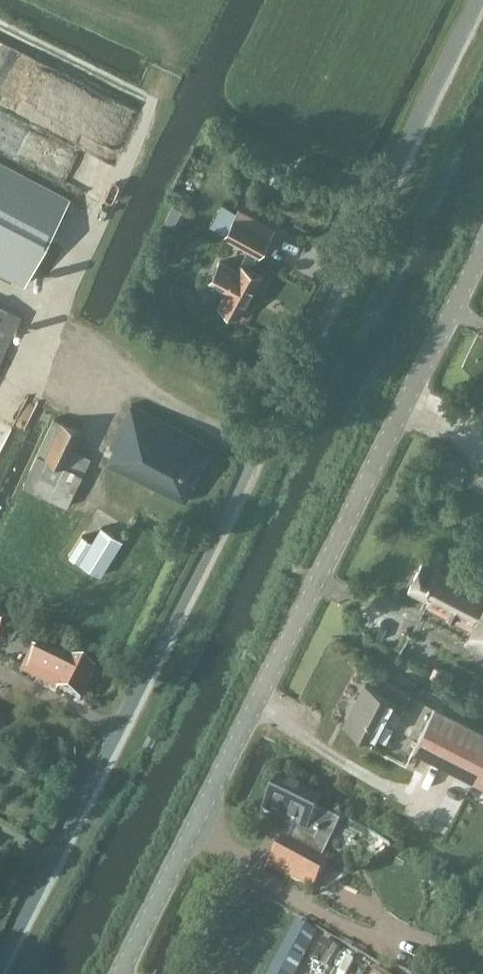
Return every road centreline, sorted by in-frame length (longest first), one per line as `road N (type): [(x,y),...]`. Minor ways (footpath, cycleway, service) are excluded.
road 1 (unclassified): [(0,965),(478,0)]
road 2 (tertiary): [(121,973),(482,250)]

